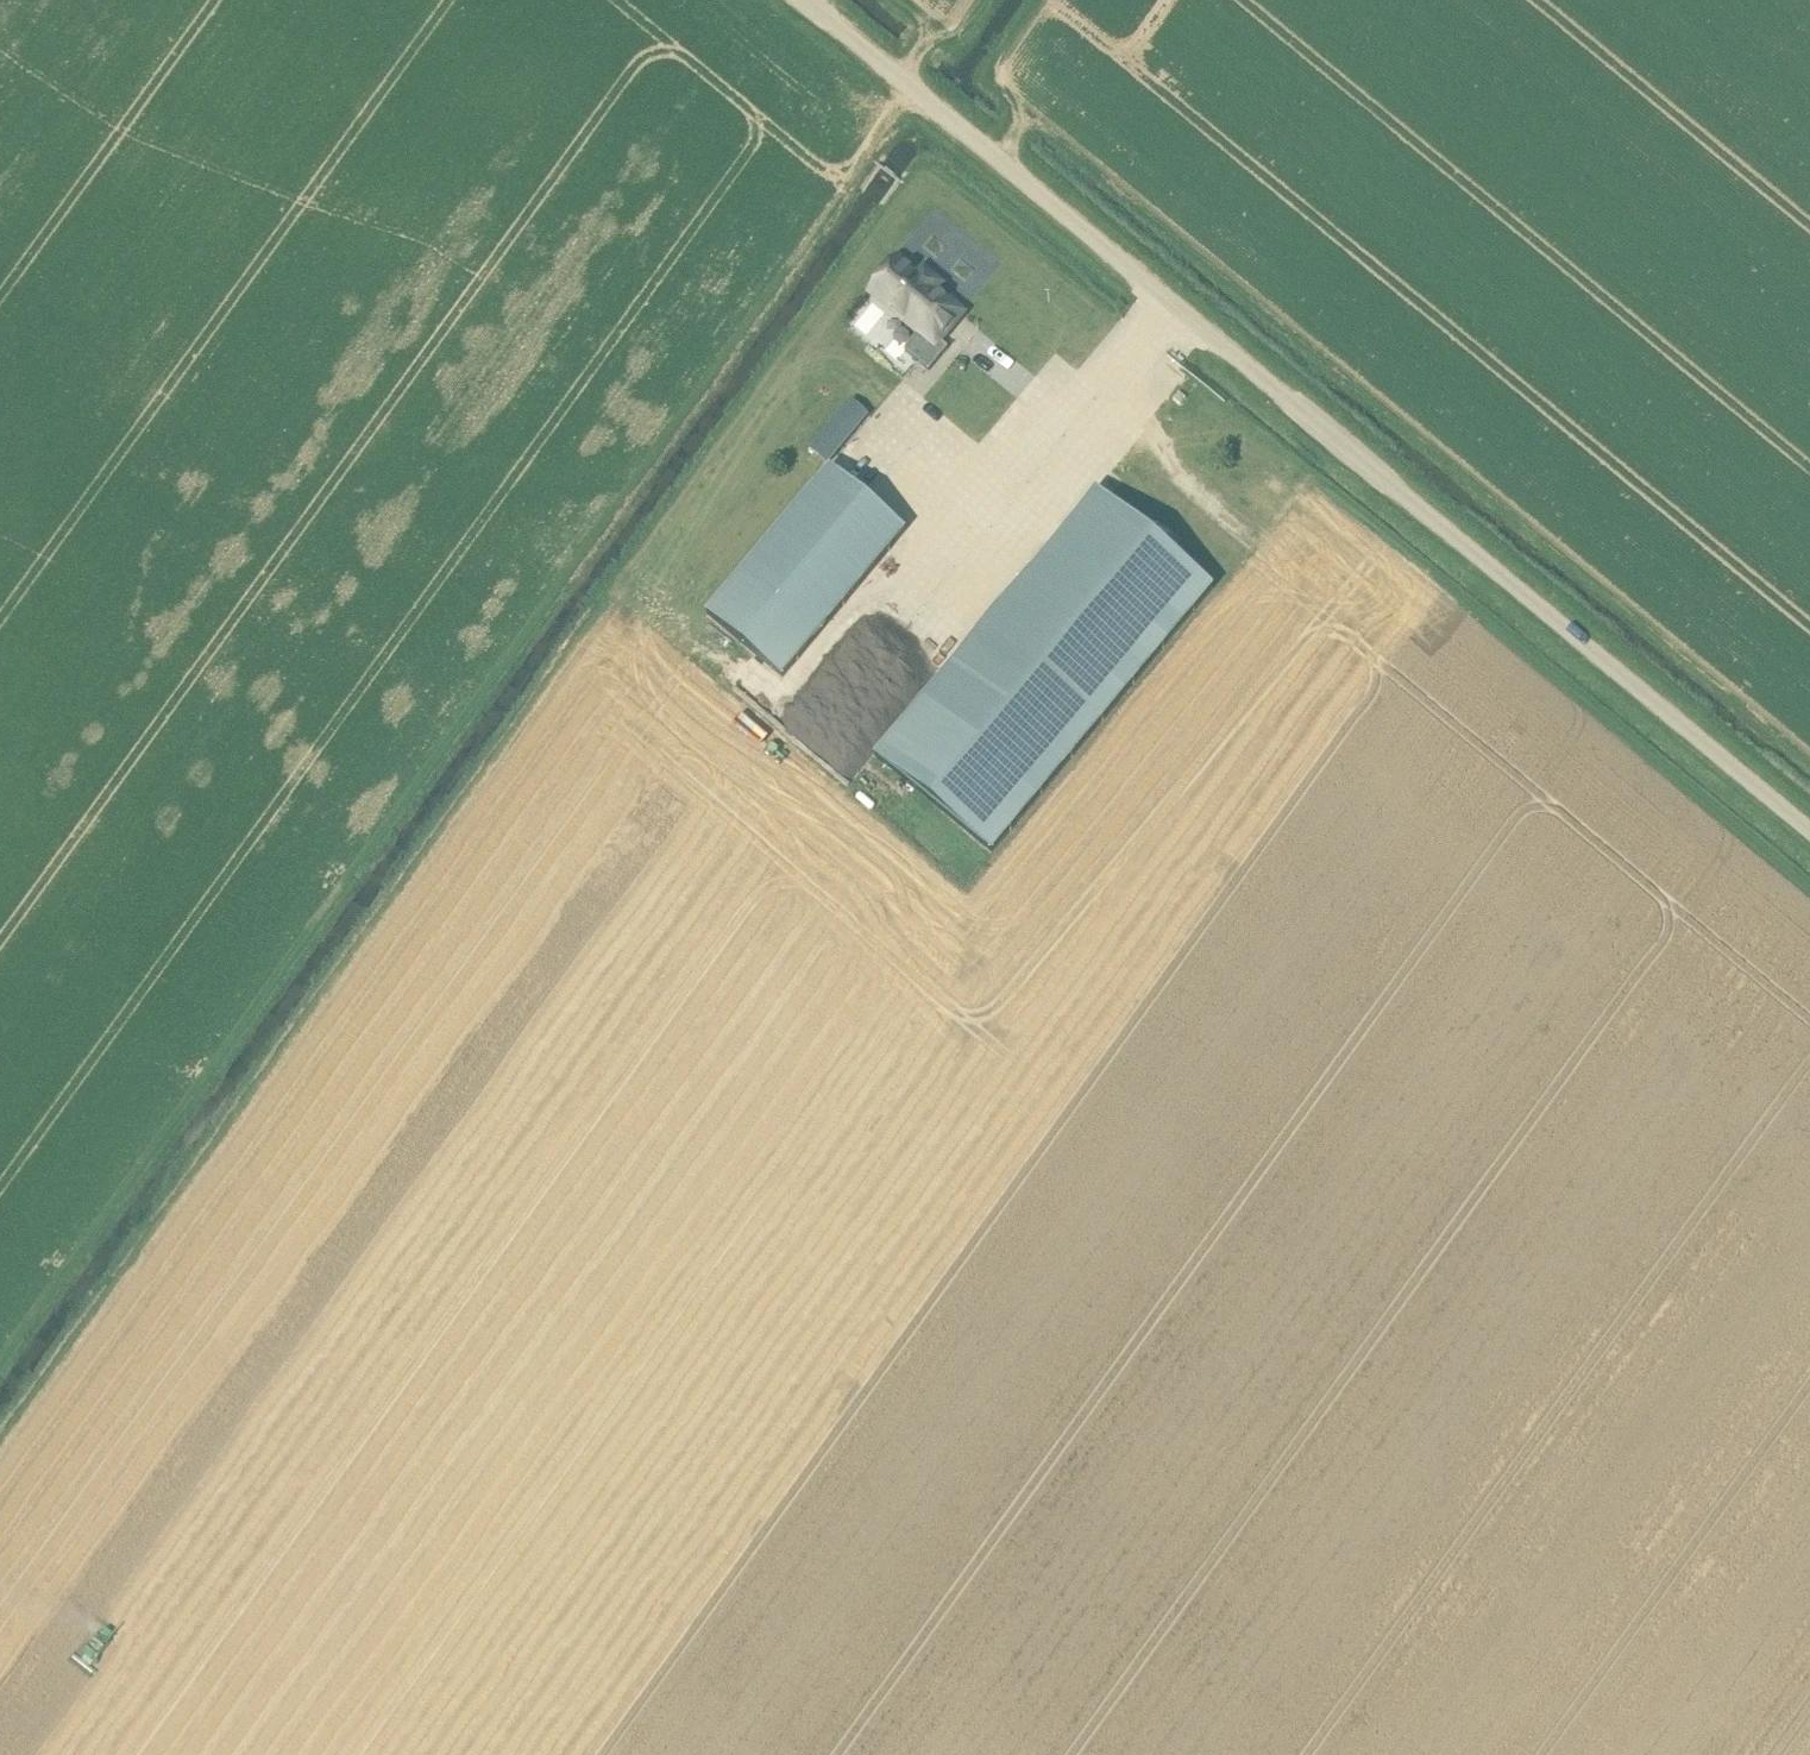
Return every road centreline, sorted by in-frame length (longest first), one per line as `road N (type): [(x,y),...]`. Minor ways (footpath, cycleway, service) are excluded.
road 1 (unclassified): [(1809,833),(798,0)]

